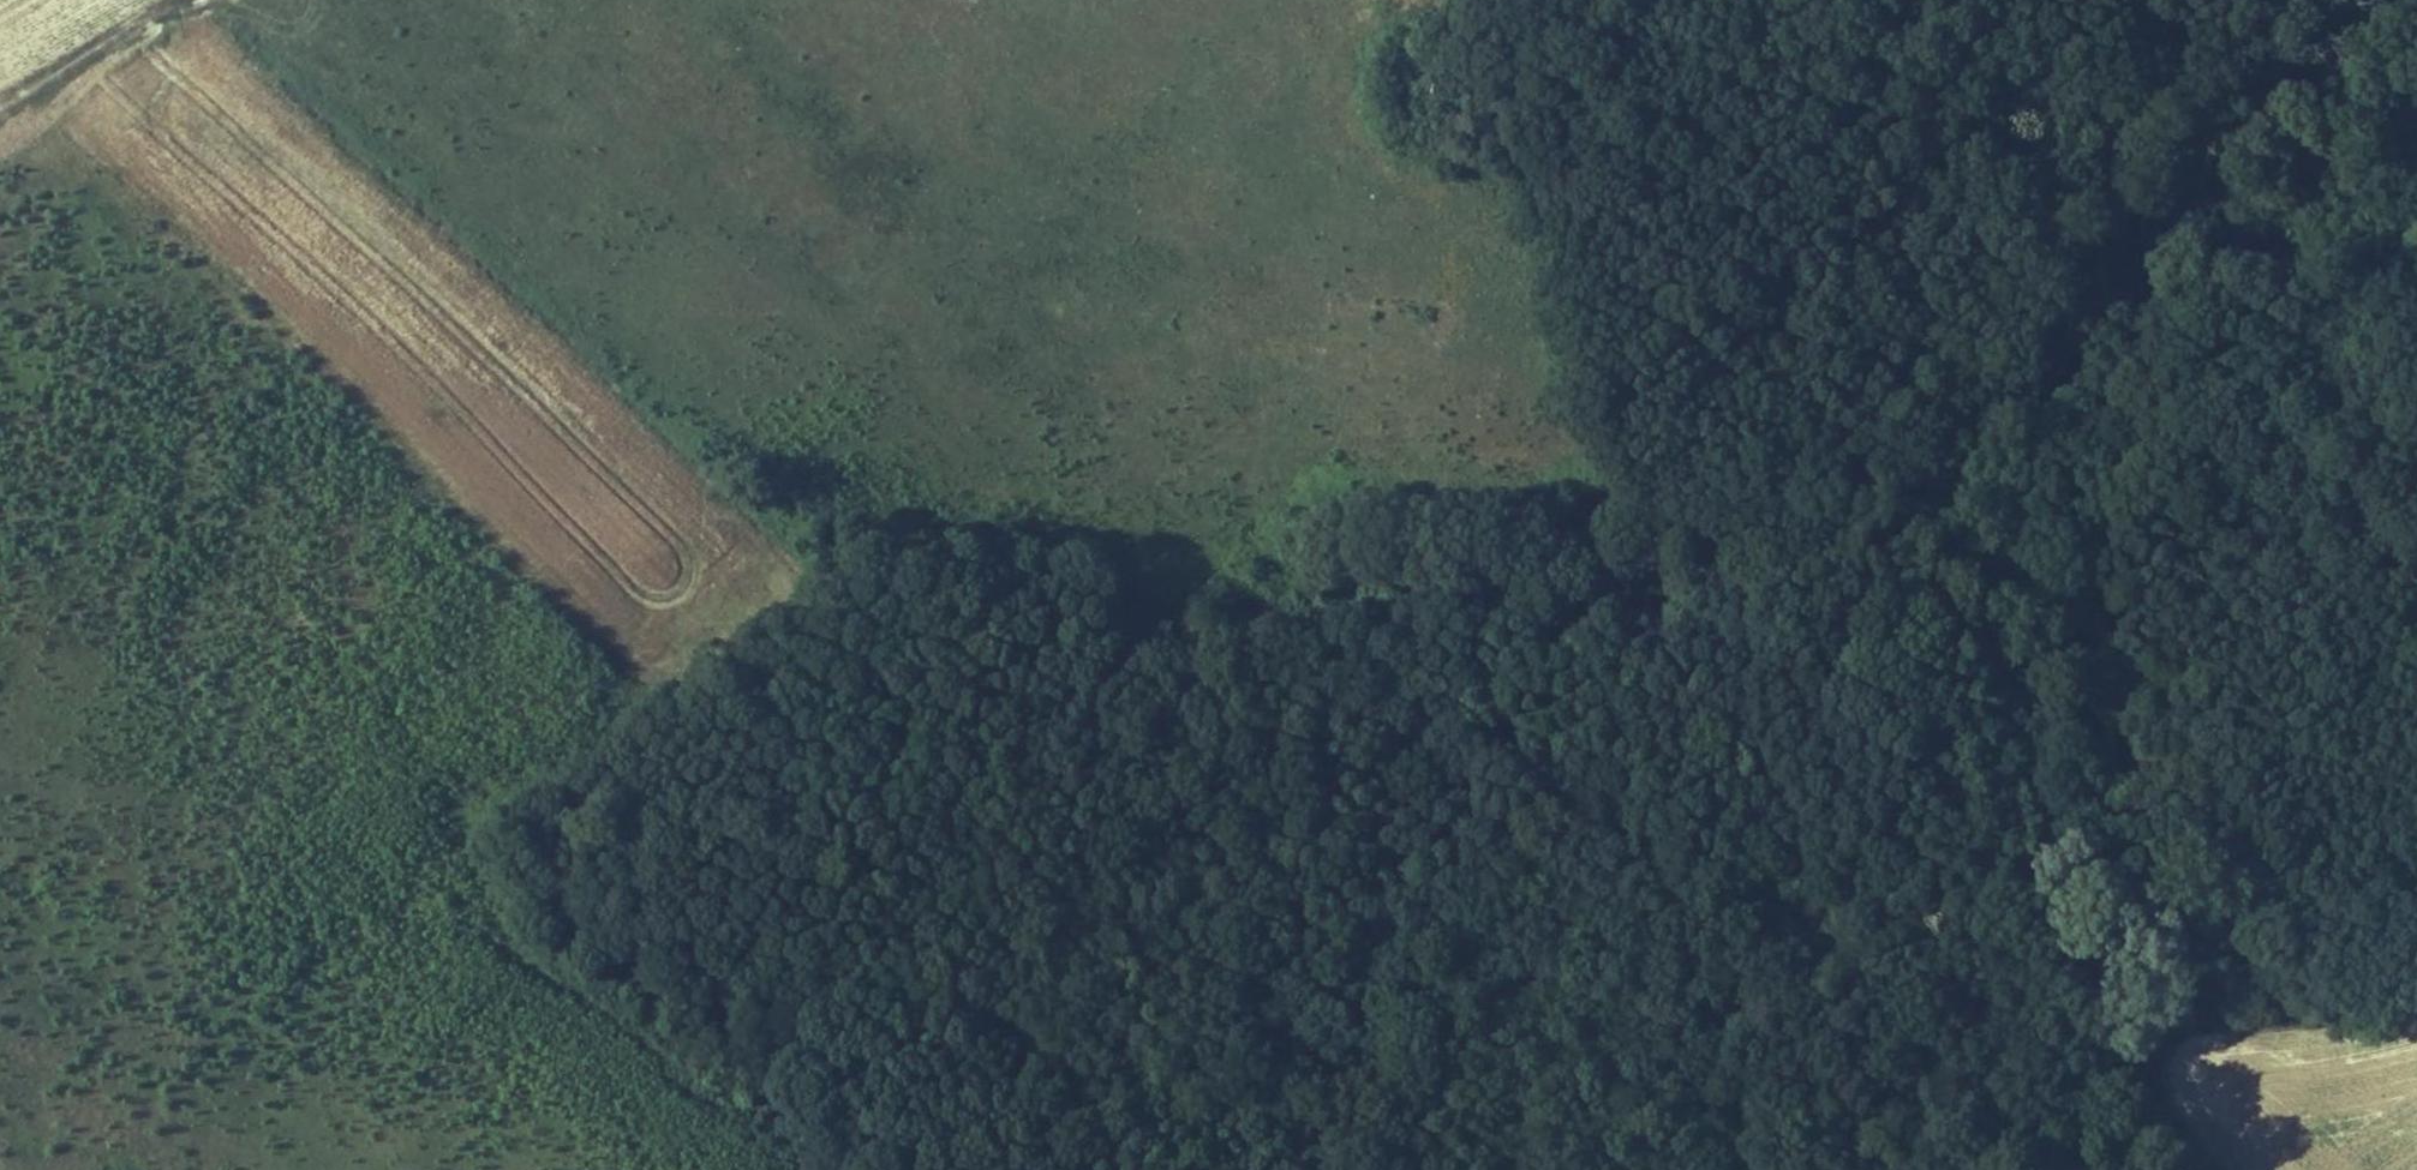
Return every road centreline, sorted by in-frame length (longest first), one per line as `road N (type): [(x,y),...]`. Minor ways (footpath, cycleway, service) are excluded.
road 1 (track): [(0,113),(187,0)]

